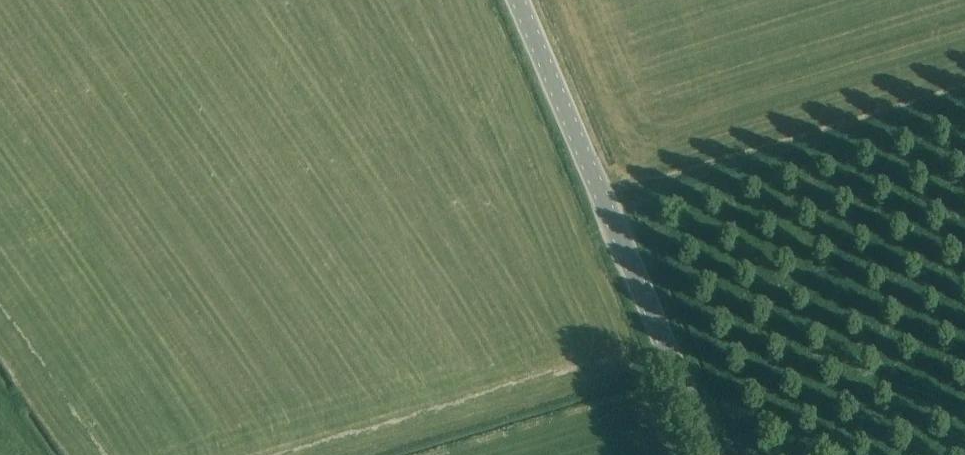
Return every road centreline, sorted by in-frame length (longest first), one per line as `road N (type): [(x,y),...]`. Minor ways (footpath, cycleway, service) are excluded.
road 1 (tertiary): [(711,454),(521,0)]

